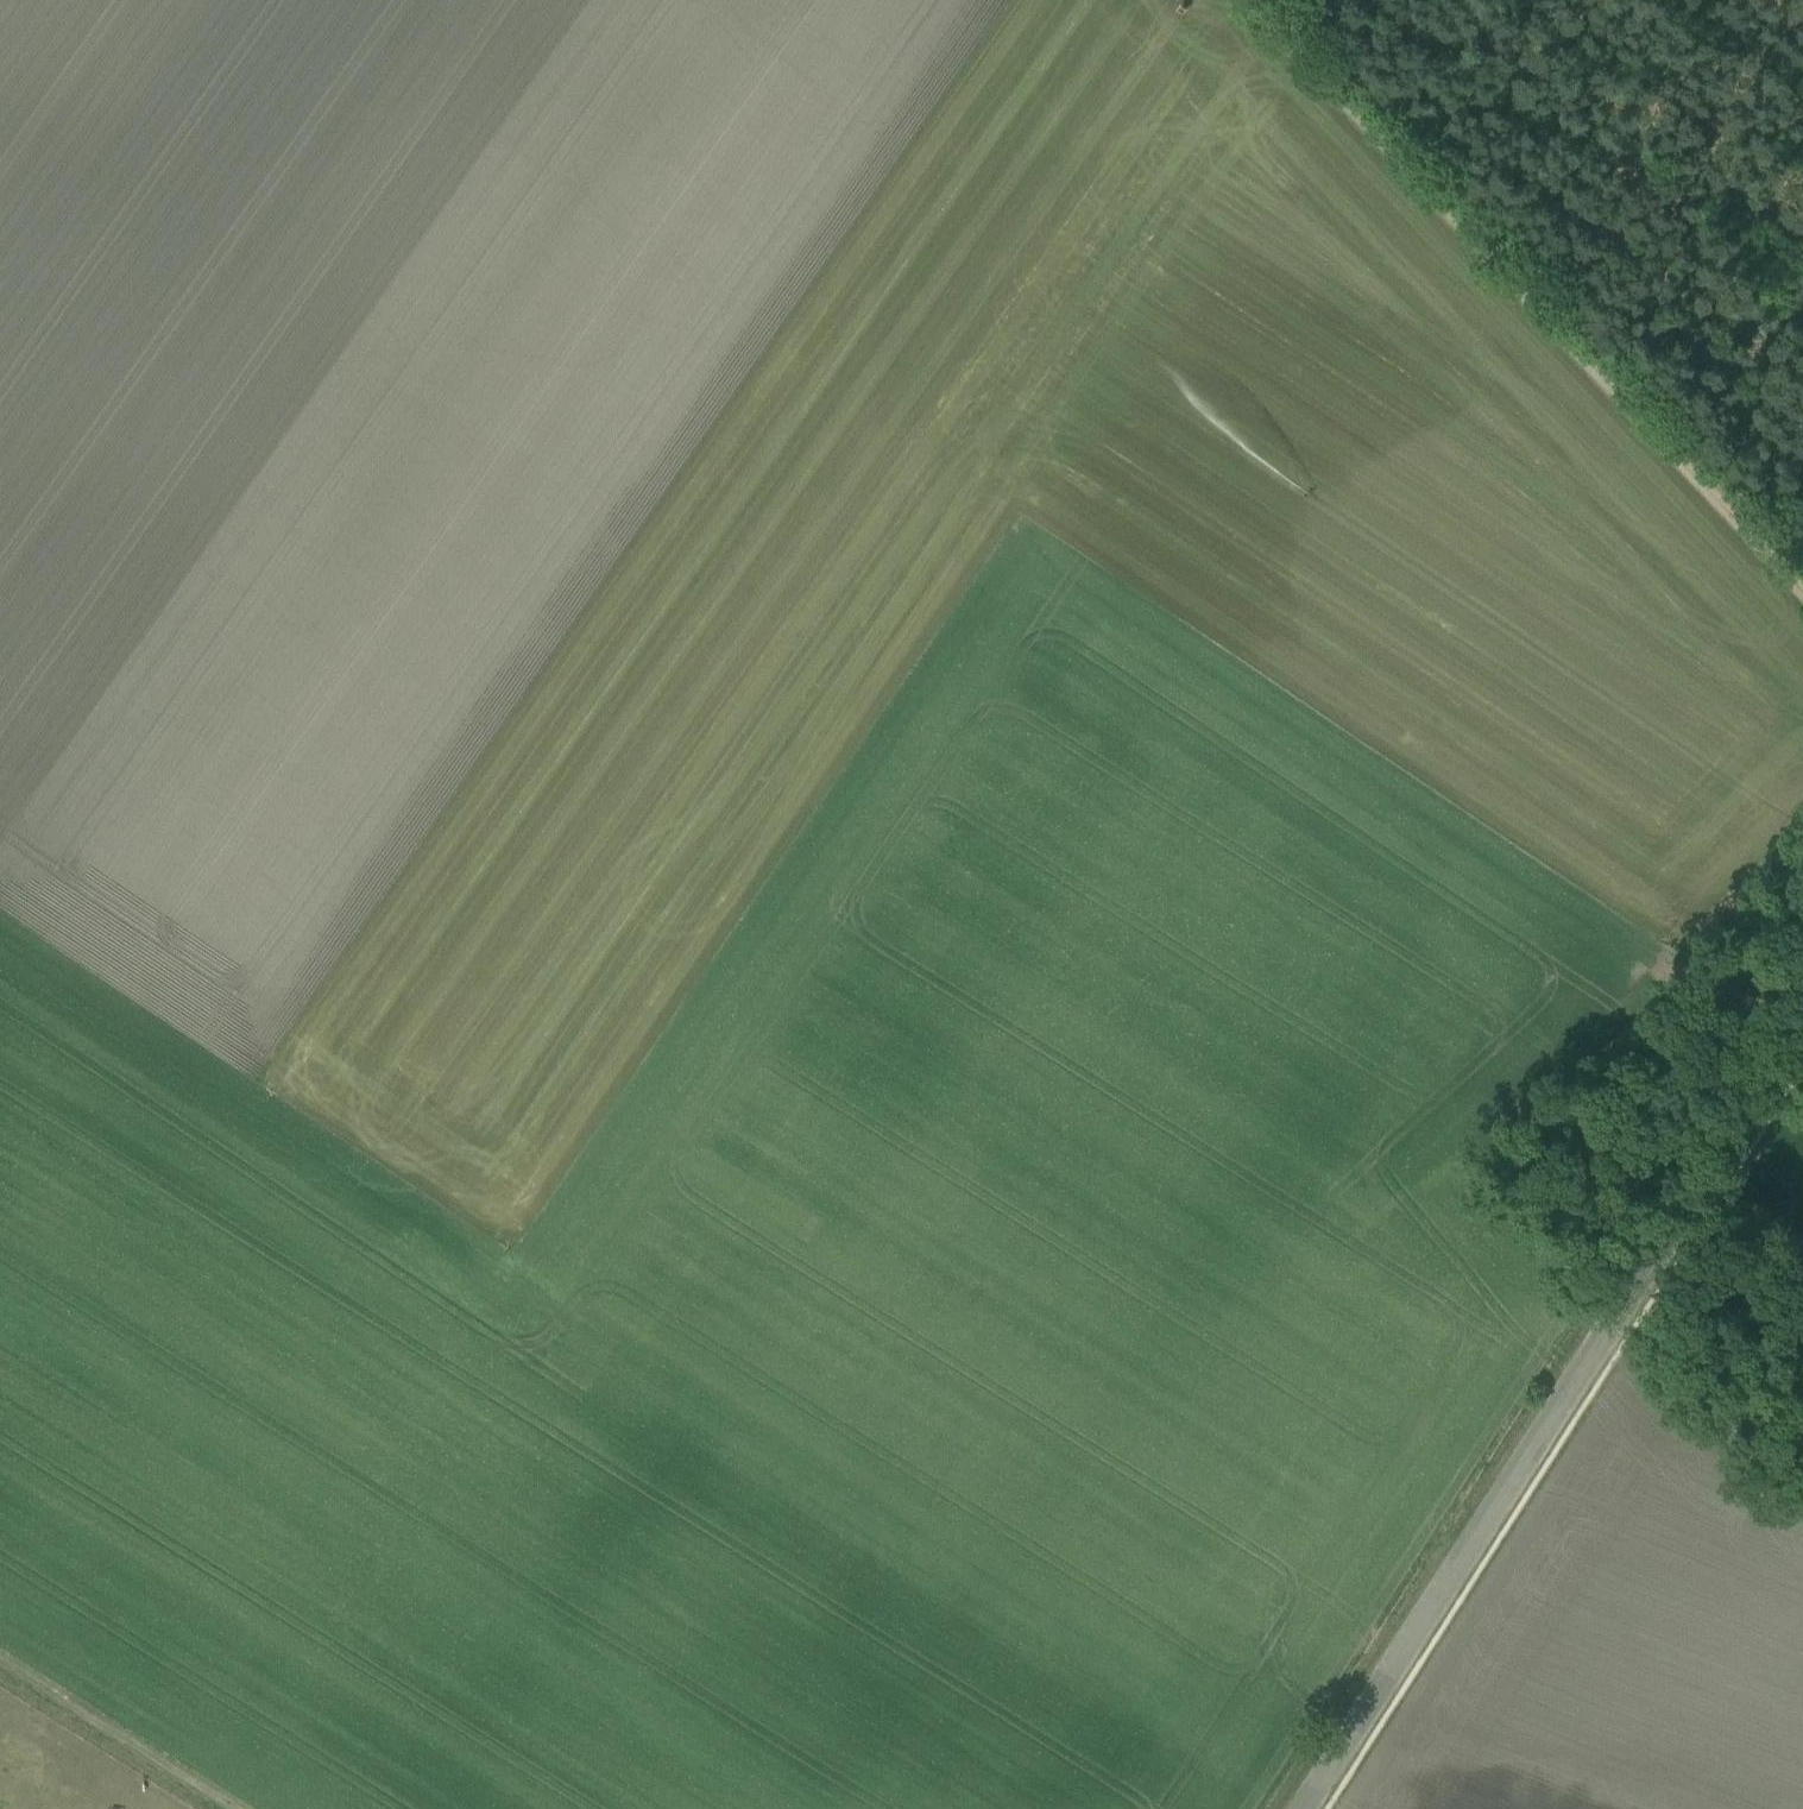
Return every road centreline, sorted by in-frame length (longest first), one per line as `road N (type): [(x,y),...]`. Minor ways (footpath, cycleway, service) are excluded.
road 1 (secondary): [(1306,1808),(1802,1025)]
road 2 (track): [(1232,0),(1802,583)]

